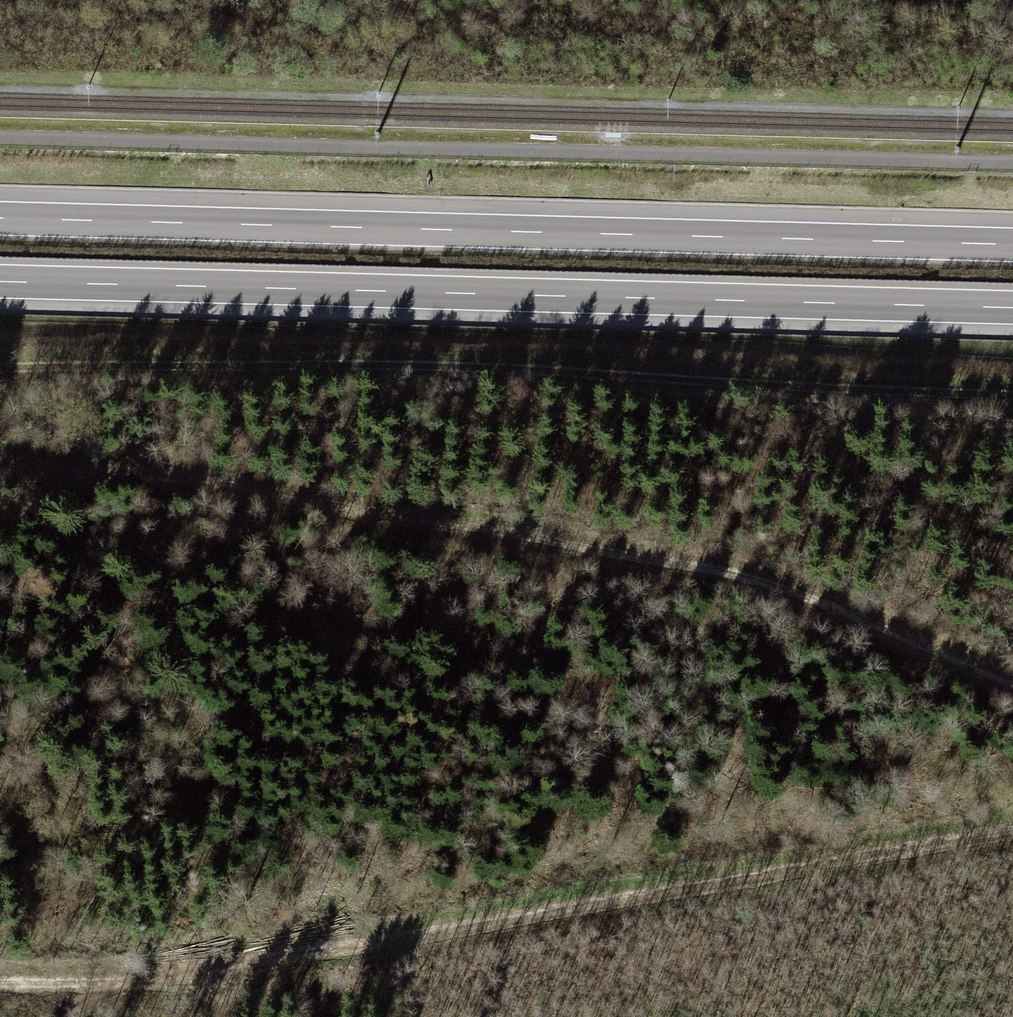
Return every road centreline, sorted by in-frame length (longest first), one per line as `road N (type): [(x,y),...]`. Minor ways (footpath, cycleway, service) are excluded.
road 1 (track): [(0,457),(32,470),(203,478),(325,509),(537,538),(732,581),(857,619),(1012,688)]
road 2 (track): [(1012,839),(172,983),(0,983)]
road 3 (track): [(1012,390),(441,364),(0,370)]
road 4 (motorway): [(0,282),(1012,308)]
road 5 (motorway): [(1012,245),(0,219)]

